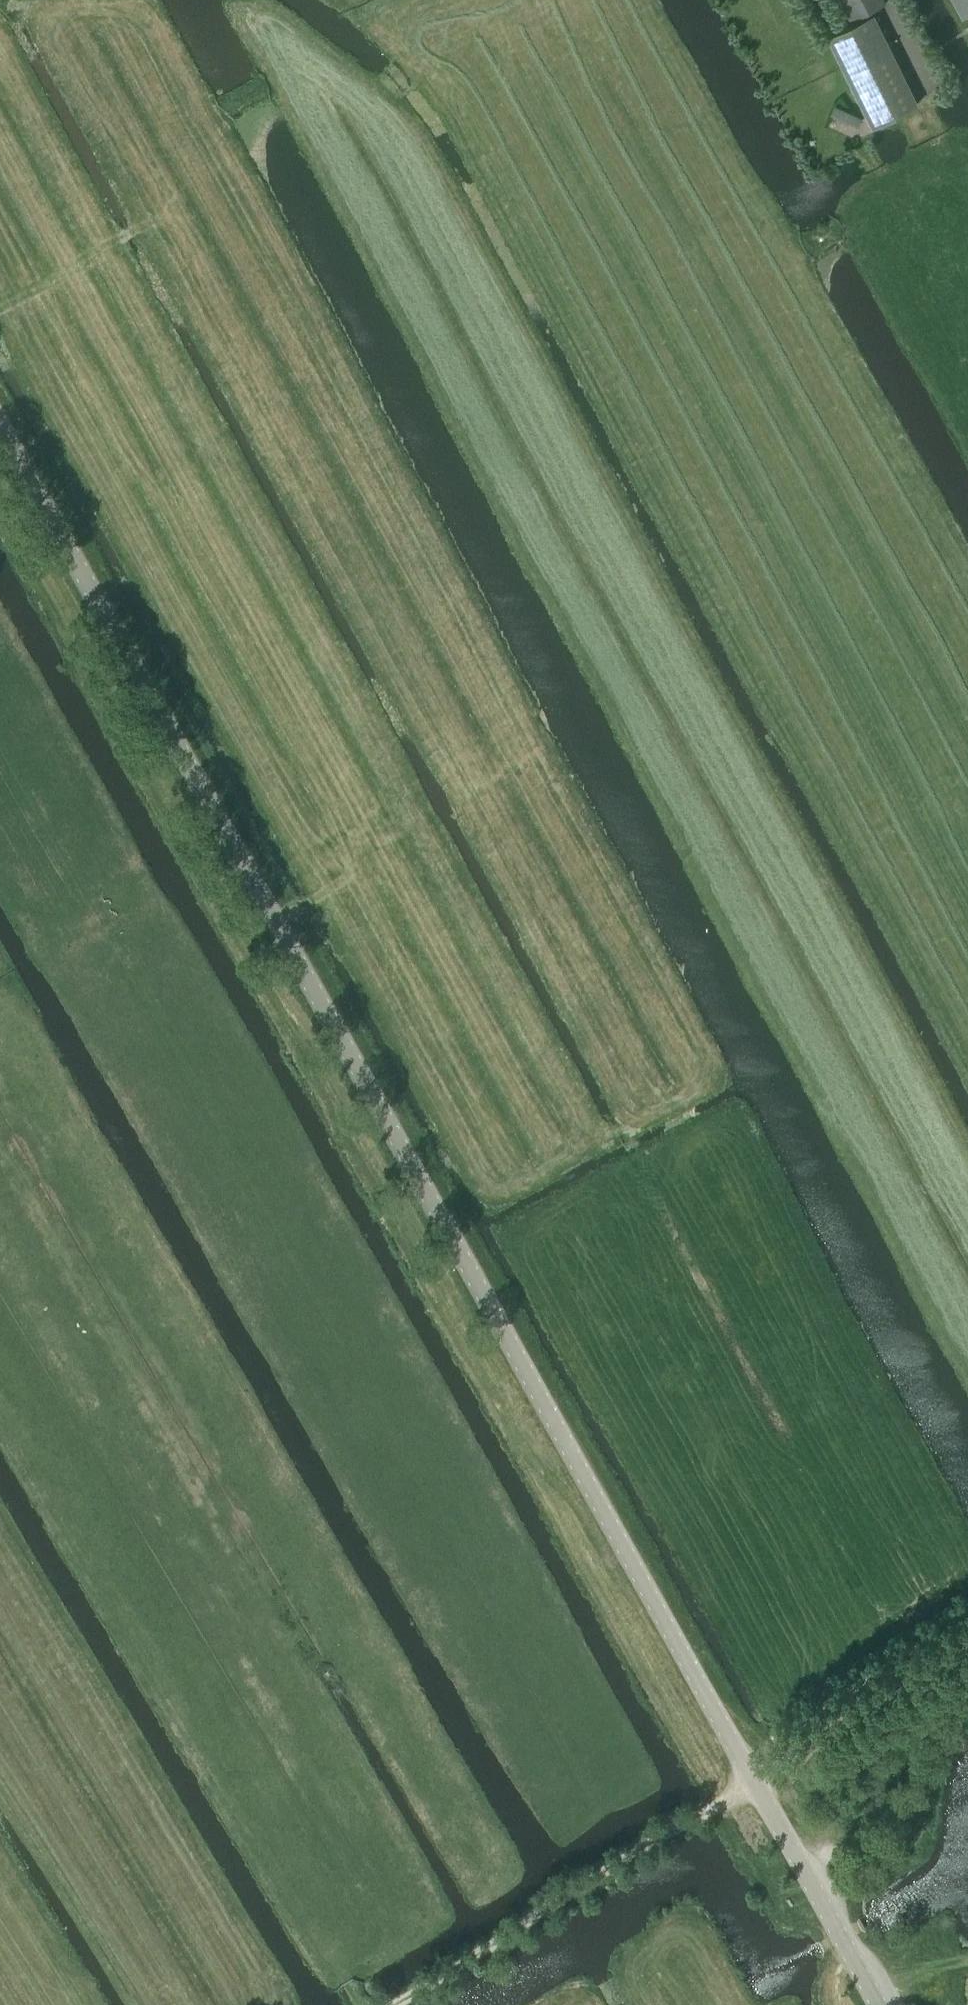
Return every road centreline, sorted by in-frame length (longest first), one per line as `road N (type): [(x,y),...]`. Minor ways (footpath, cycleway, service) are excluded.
road 1 (unclassified): [(0,432),(756,1781)]
road 2 (track): [(395,2004),(967,1641)]
road 3 (unclassified): [(879,2004),(756,1781)]

